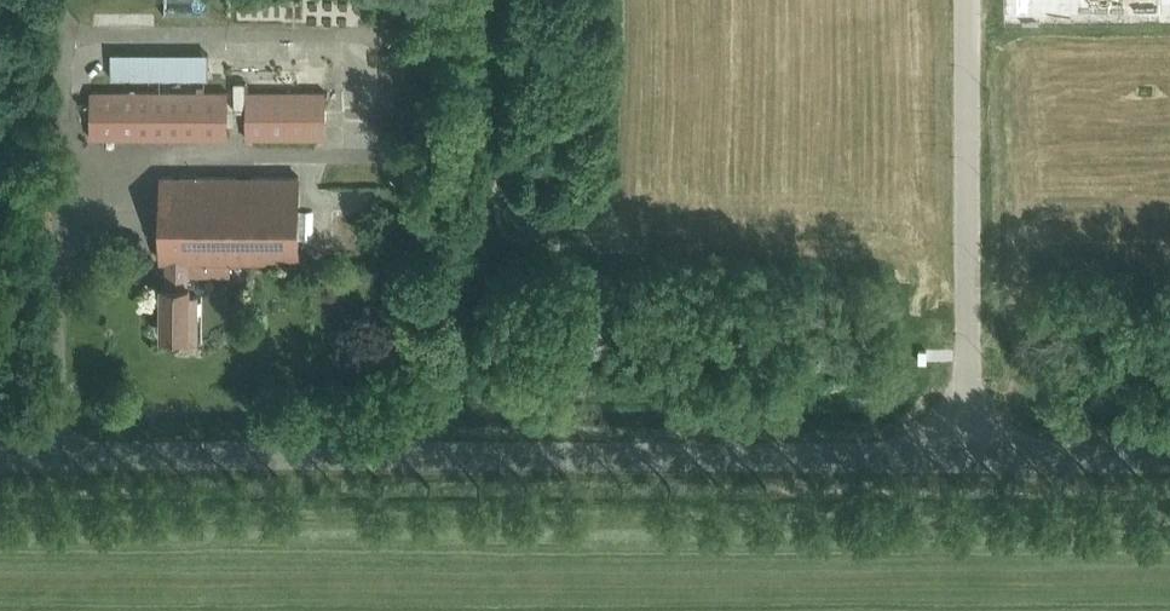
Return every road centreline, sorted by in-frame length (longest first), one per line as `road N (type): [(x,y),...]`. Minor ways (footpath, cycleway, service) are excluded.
road 1 (unclassified): [(0,456),(1169,459)]

